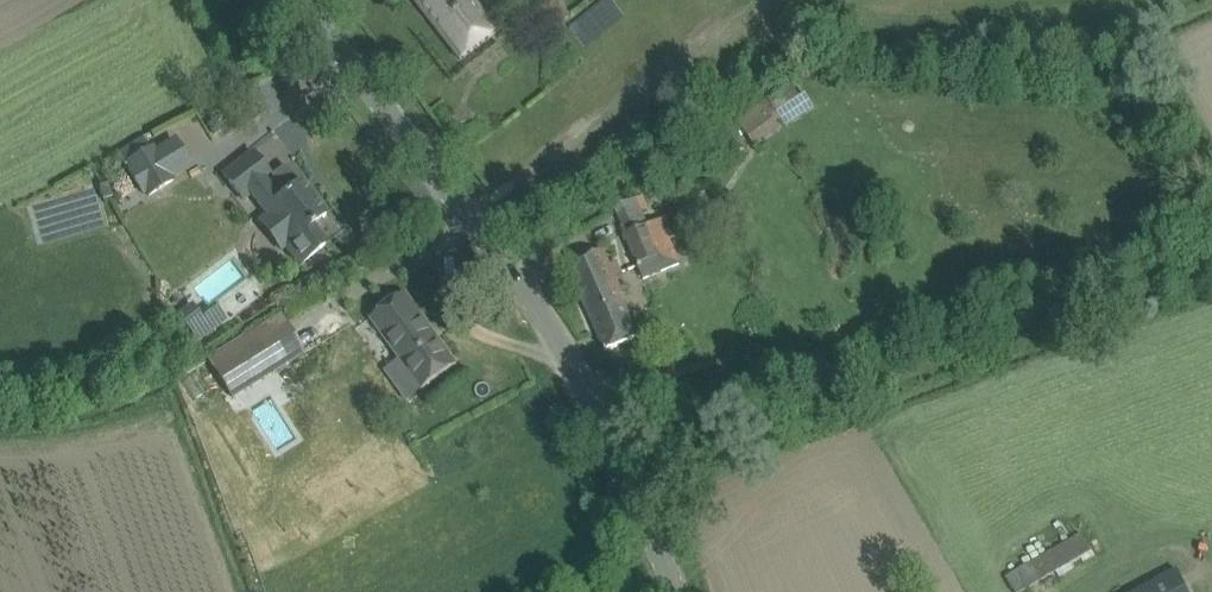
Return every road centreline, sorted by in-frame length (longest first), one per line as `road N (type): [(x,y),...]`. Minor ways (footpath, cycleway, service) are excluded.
road 1 (tertiary): [(676,591),(587,395),(477,185),(327,0)]

